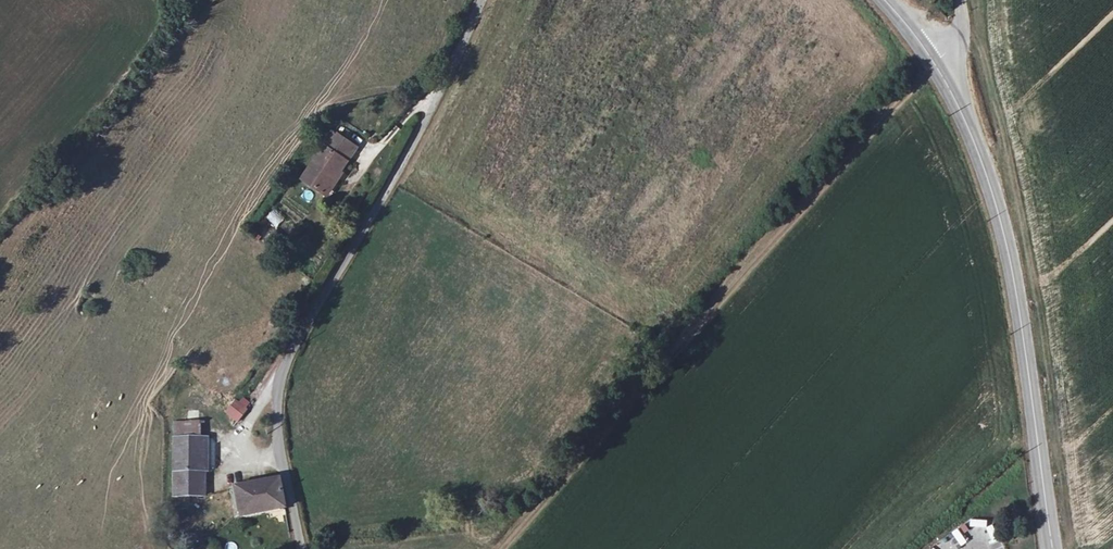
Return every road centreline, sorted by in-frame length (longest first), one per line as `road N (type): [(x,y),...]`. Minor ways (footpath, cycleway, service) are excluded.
road 1 (track): [(501,548),(935,63)]
road 2 (unclassified): [(479,0),(365,230),(293,346),(277,392),(302,548)]
road 3 (tertiary): [(935,63),(995,193),(1054,548)]

